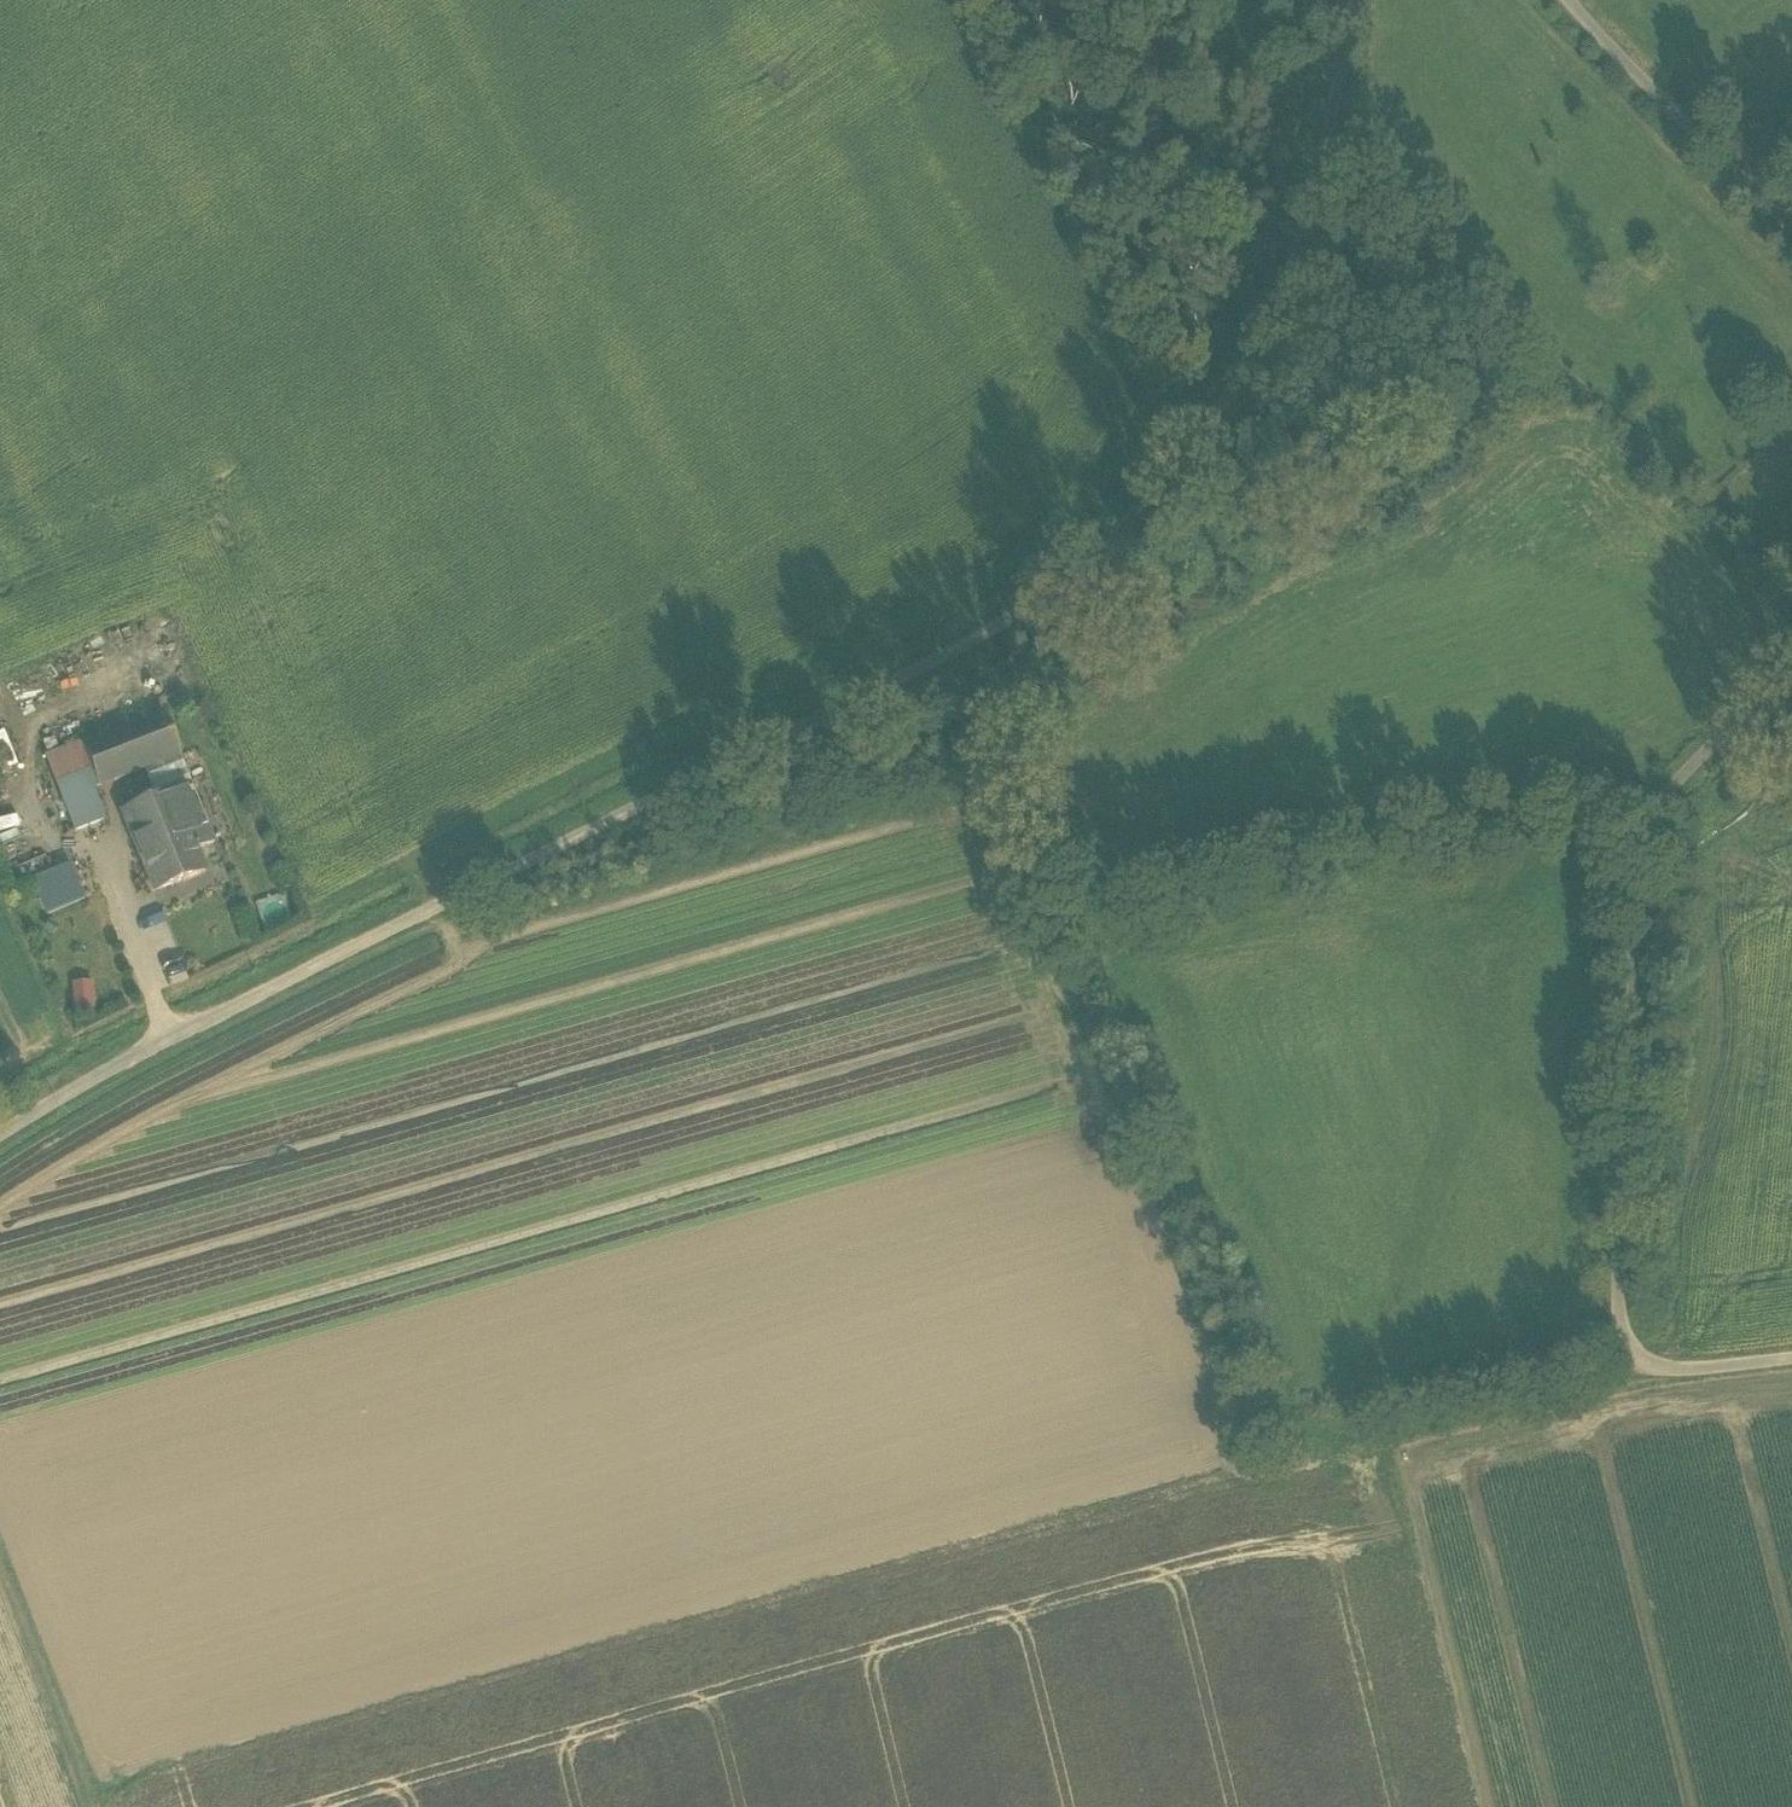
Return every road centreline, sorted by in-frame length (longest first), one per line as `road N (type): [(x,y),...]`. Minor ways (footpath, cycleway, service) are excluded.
road 1 (unclassified): [(1347,0),(1350,49),(1294,279),(1168,482),(1072,575),(982,637),(108,1072),(0,1138)]
road 2 (residential): [(1791,1359),(1662,1373),(1625,1363),(1617,1320),(1641,835),(1673,781),(1791,647)]
road 3 (residential): [(1791,229),(1569,0)]
road 4 (track): [(0,1566),(95,1806)]

